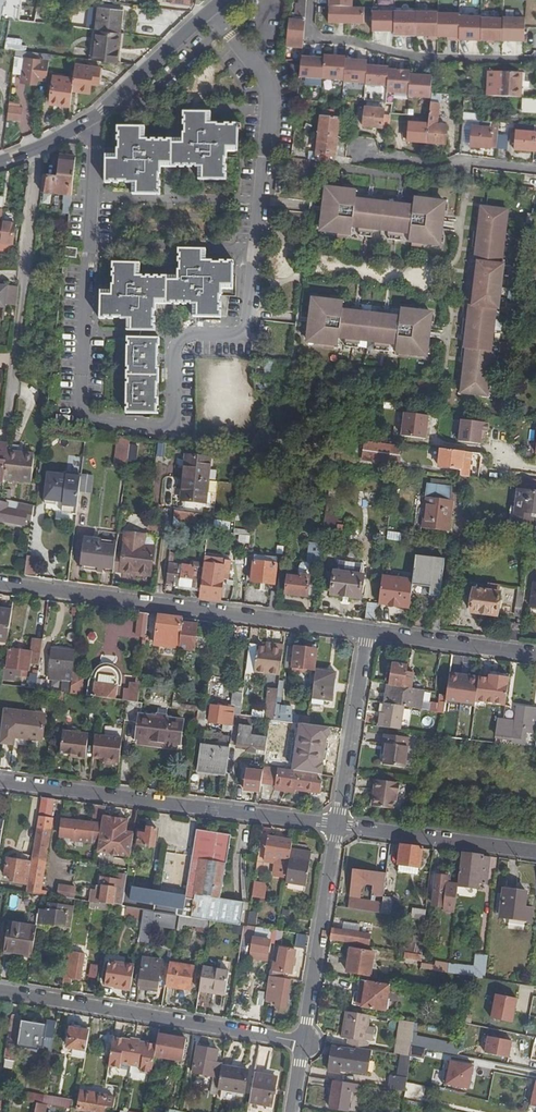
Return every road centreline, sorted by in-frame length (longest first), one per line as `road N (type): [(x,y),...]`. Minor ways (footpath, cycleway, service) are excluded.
road 1 (residential): [(211,12),(265,85),(244,335),(186,337),(171,349),(171,420),(161,430),(89,422),(76,406),(89,122)]
road 2 (residential): [(0,586),(366,634)]
road 3 (residential): [(0,781),(338,826)]
road 4 (residential): [(303,1044),(0,993)]
road 5 (residential): [(338,826),(303,1044)]
road 6 (residential): [(338,826),(535,851)]
road 7 (residential): [(366,634),(338,826)]
road 8 (residential): [(366,634),(535,655)]
road 9 (tertiary): [(211,12),(89,122)]

